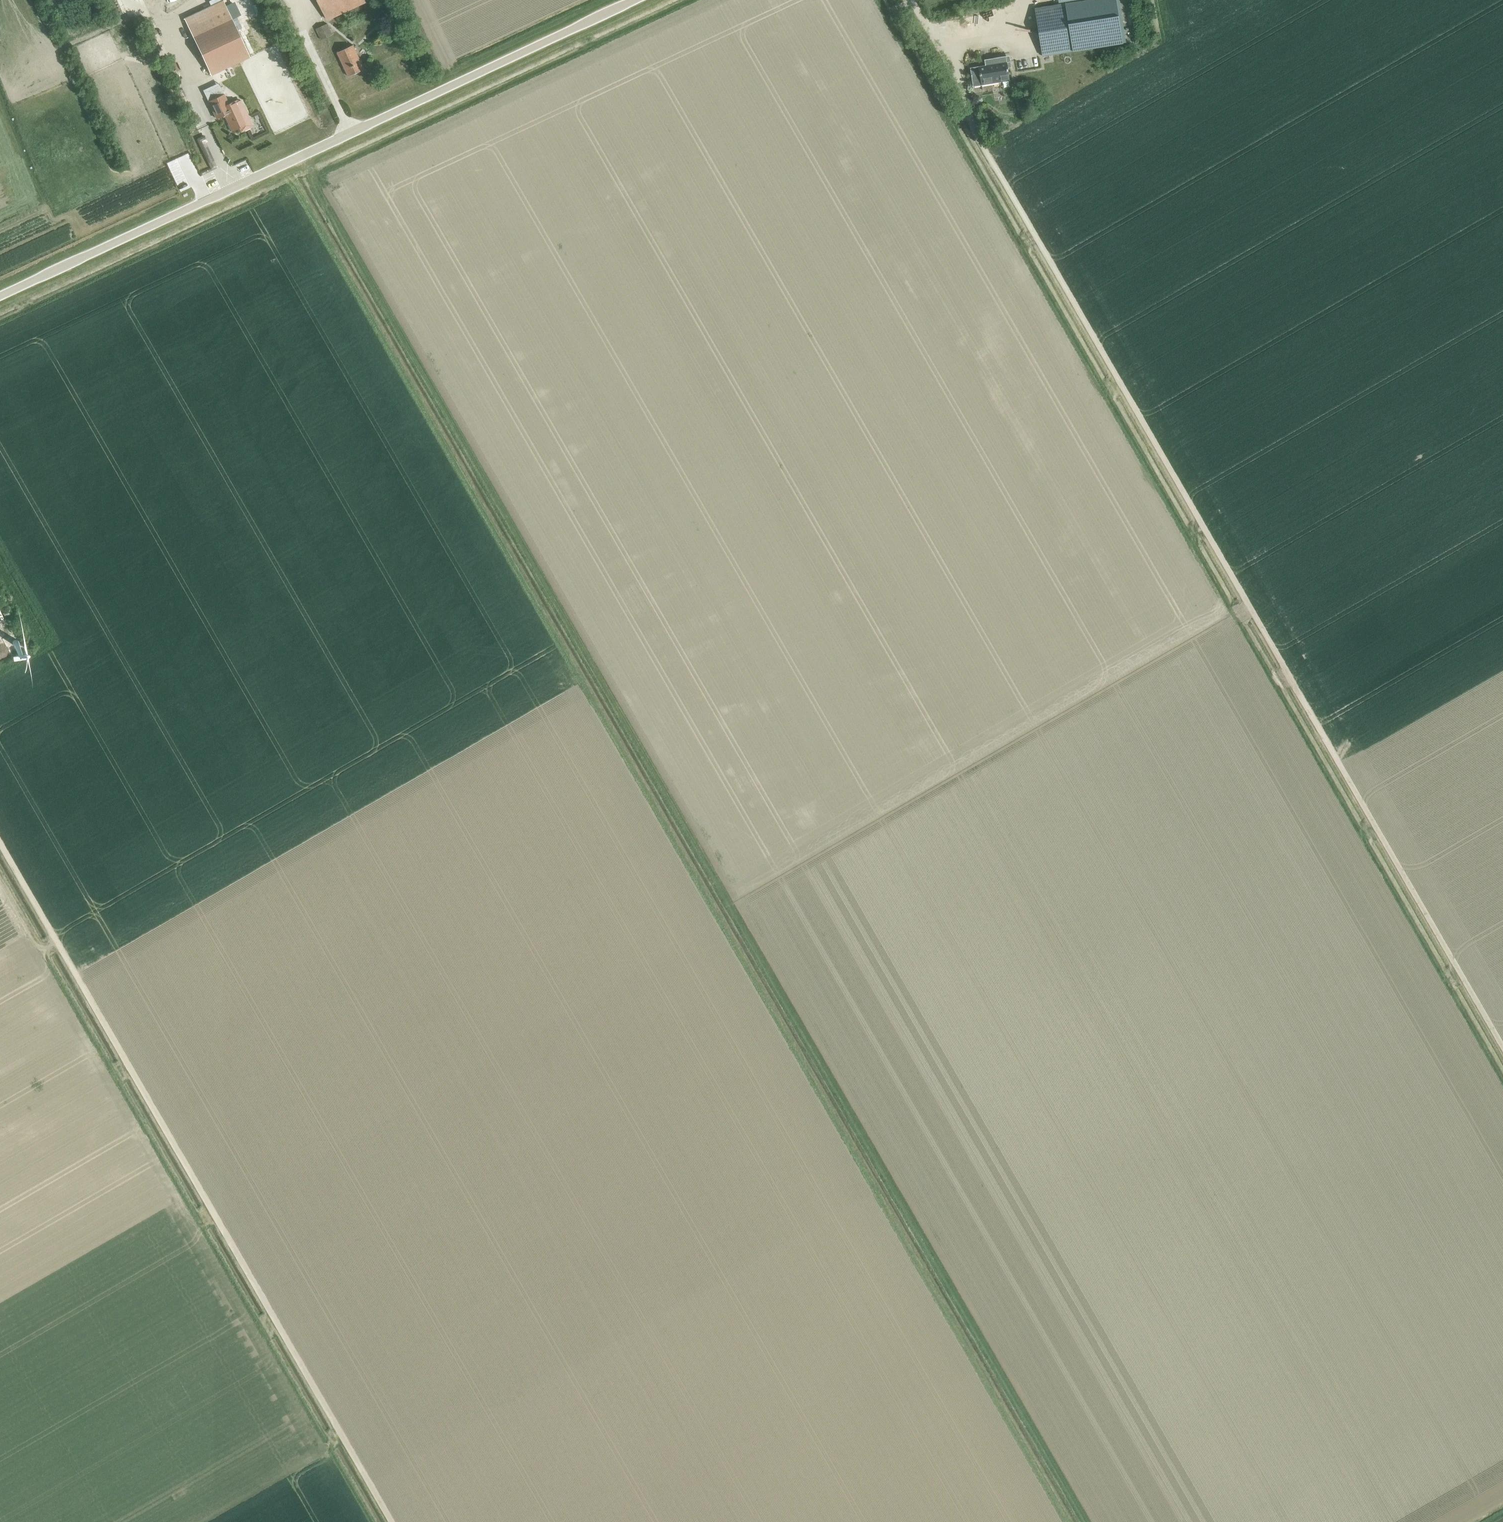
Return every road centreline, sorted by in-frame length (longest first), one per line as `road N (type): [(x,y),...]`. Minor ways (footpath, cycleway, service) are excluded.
road 1 (unclassified): [(0,295),(636,0)]

